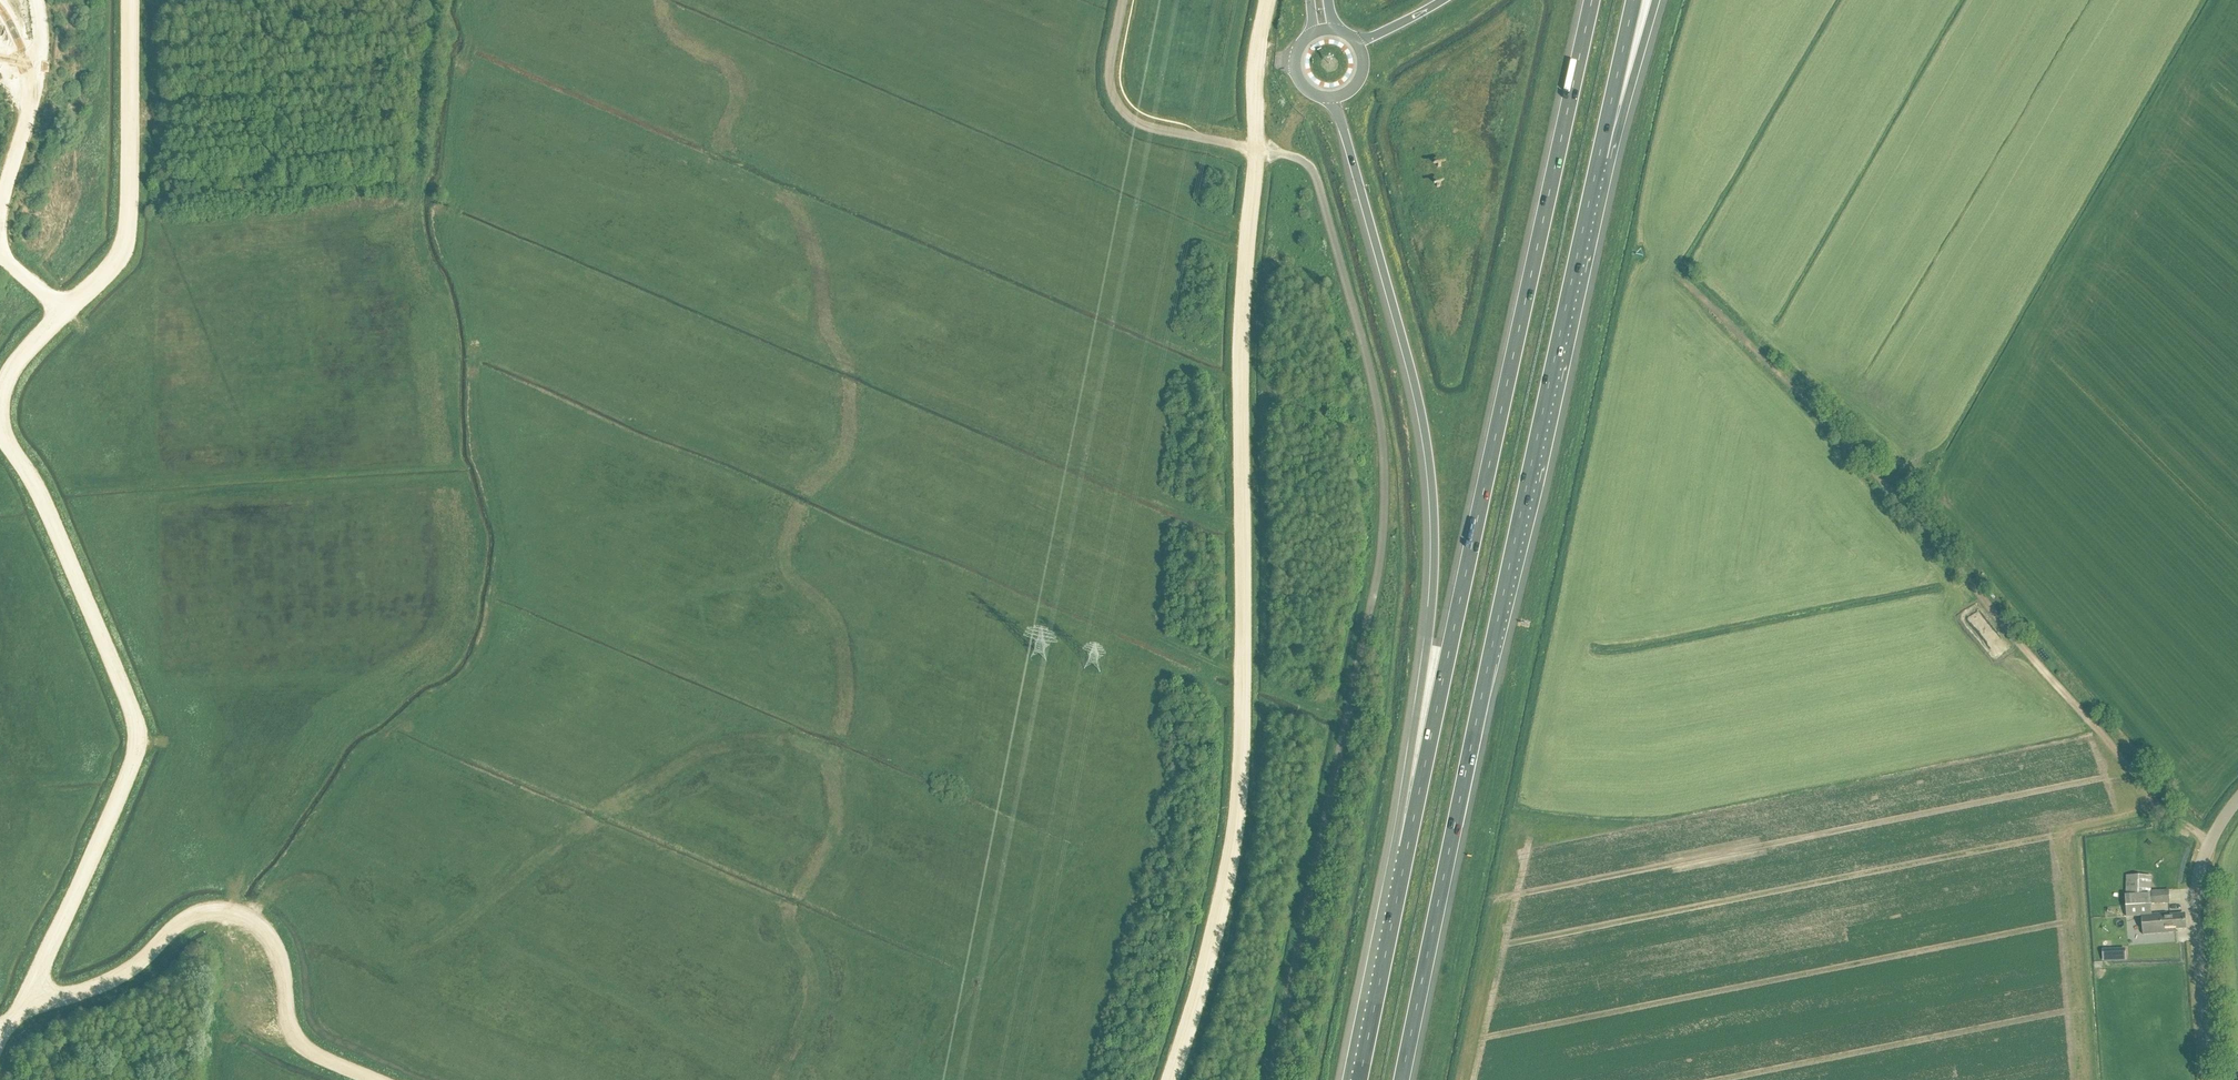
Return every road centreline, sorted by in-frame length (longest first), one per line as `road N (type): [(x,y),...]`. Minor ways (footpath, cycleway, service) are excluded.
road 1 (unclassified): [(1274,1079),(1376,580),(1385,466),(1377,404),(1314,174),(1294,158),(1257,150)]
road 2 (motorway): [(1402,1079),(1598,159)]
road 3 (motorway): [(1592,0),(1407,848)]
road 4 (motorway): [(1331,99),(1403,340),(1434,524),(1407,848)]
road 5 (track): [(0,427),(35,483),(139,738),(32,990),(0,1042)]
road 6 (track): [(375,1079),(299,1045),(285,1014),(277,952),(254,927),(230,918),(185,921),(124,973),(89,990),(50,998),(32,990)]
road 7 (track): [(131,0),(126,247),(24,352),(0,399)]
road 8 (unclassified): [(2208,1079),(2200,873),(2237,801)]
road 9 (track): [(1257,150),(1146,127),(1121,110),(1110,68),(1124,0)]
road 10 (motorway): [(1407,848),(1360,1079)]
road 11 (track): [(0,209),(28,73),(0,18)]
road 12 (motorway): [(1598,159),(1656,0)]
road 13 (motorway): [(1598,159),(1634,0)]
road 14 (track): [(1269,0),(1256,62),(1257,150)]

